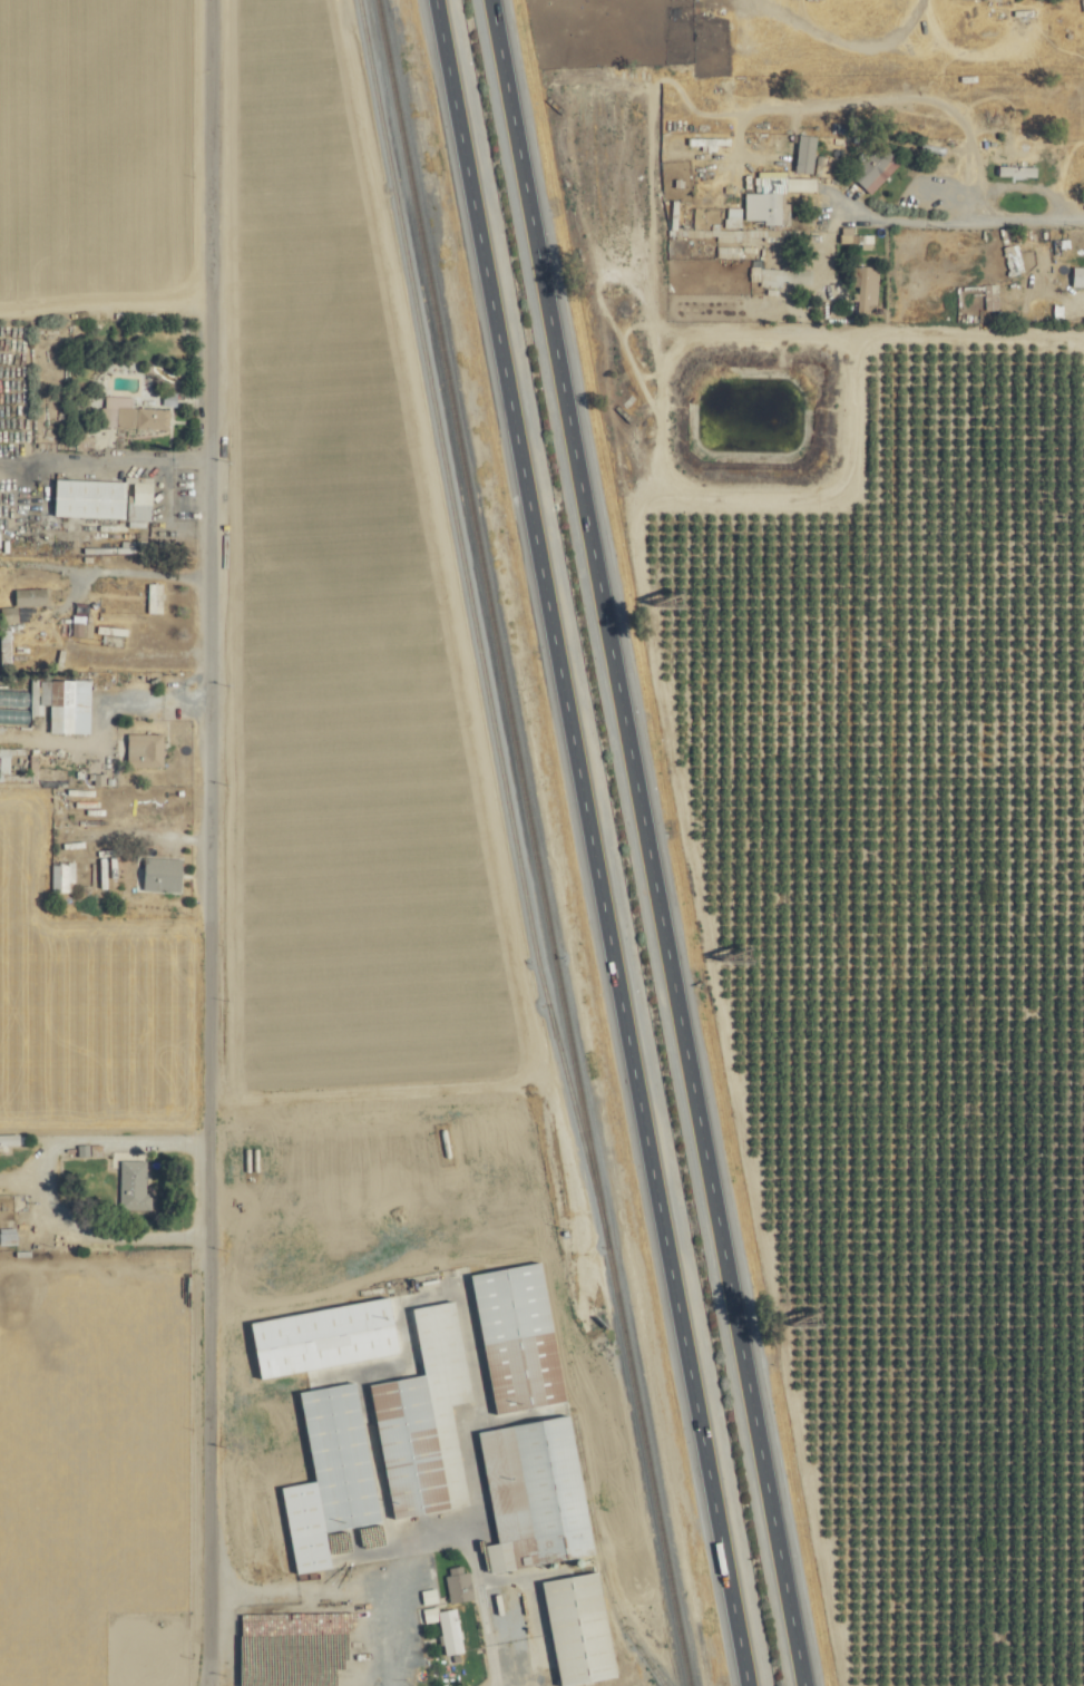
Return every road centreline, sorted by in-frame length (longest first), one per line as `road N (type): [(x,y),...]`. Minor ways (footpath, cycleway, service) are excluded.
road 1 (motorway): [(440,0),(756,1685)]
road 2 (motorway): [(810,1685),(496,0)]
road 3 (residential): [(202,1685),(202,0)]

